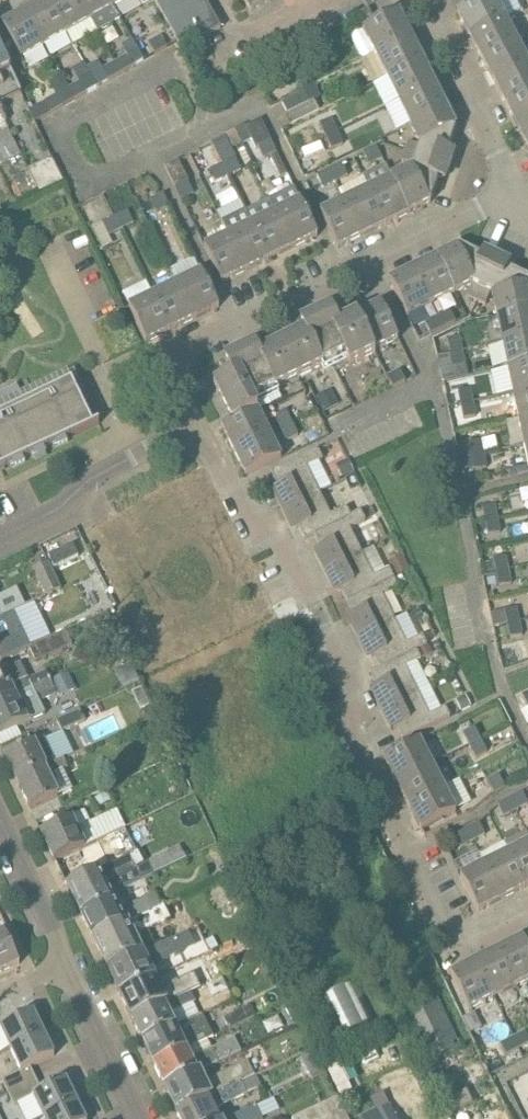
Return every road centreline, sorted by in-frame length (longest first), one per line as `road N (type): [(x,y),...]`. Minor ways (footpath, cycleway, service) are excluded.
road 1 (residential): [(527,911),(465,942),(448,939),(357,735),(358,695),(283,542),(243,517),(197,423)]
road 2 (residential): [(197,423),(178,376),(190,346),(515,193)]
road 3 (residential): [(0,537),(62,507),(92,475),(197,423)]
road 4 (residential): [(515,193),(473,80),(439,10),(425,0)]
road 5 (residential): [(140,1118),(65,966)]
road 6 (residential): [(65,966),(0,818)]

